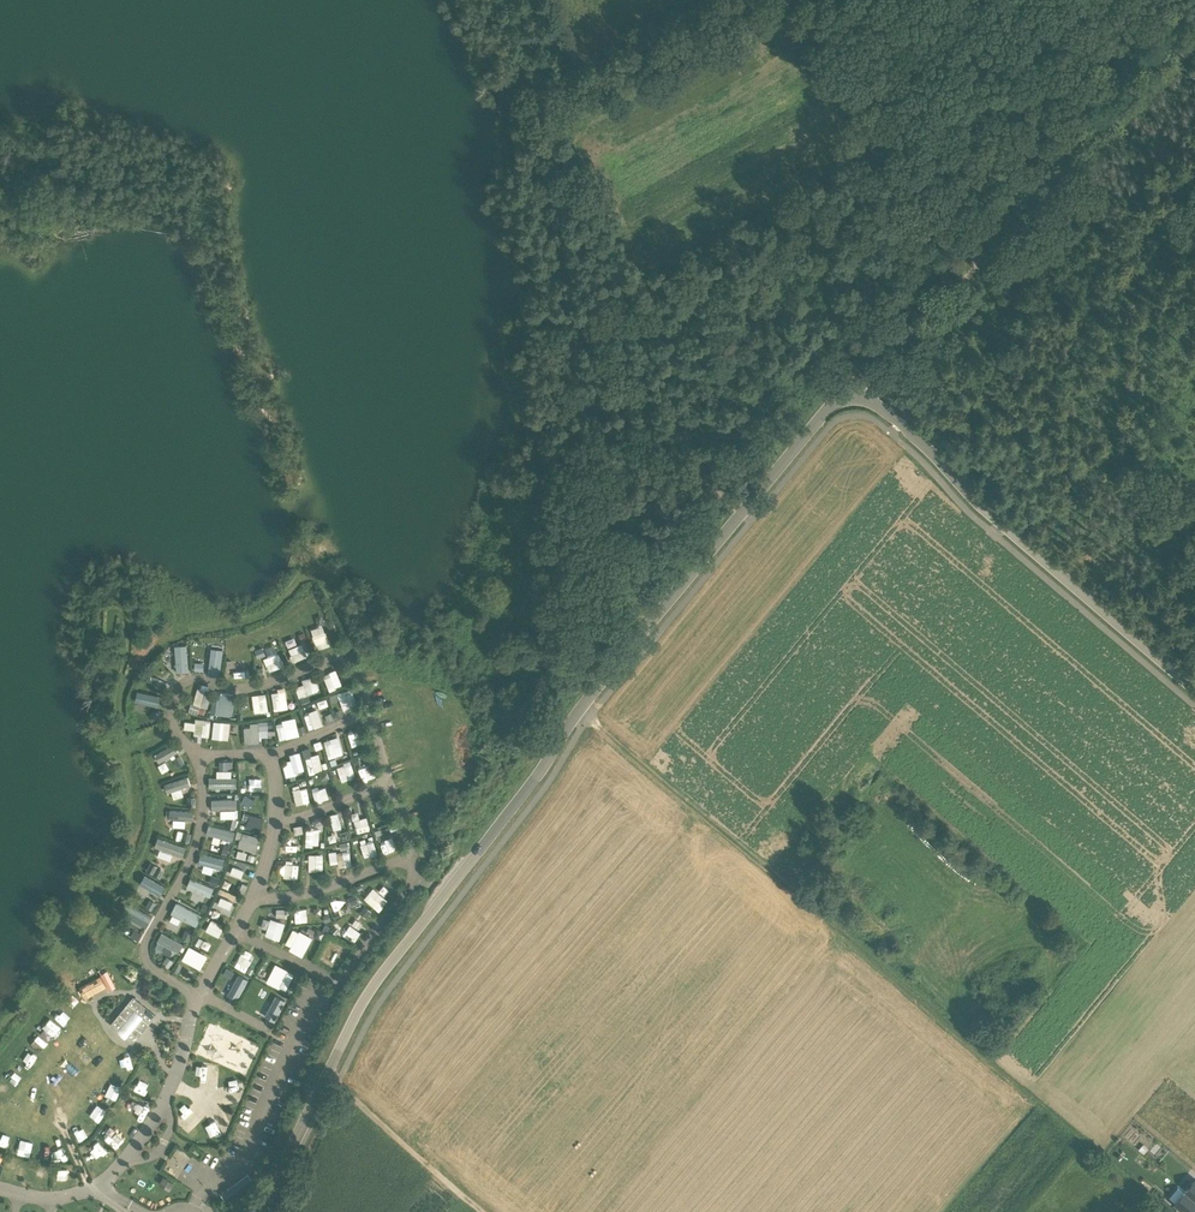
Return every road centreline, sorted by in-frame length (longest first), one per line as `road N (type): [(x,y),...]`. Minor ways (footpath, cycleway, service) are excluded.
road 1 (unclassified): [(258,1211),(374,983),(579,712),(838,398),(856,394),(875,402),(1194,690)]
road 2 (track): [(579,712),(1170,1211)]
road 3 (track): [(354,660),(329,585),(307,573),(264,615),(157,647),(122,687)]
road 4 (track): [(990,252),(826,0)]
road 5 (track): [(990,252),(1194,43)]
road 6 (track): [(328,1073),(483,1211)]
road 7 (track): [(990,252),(856,394)]

